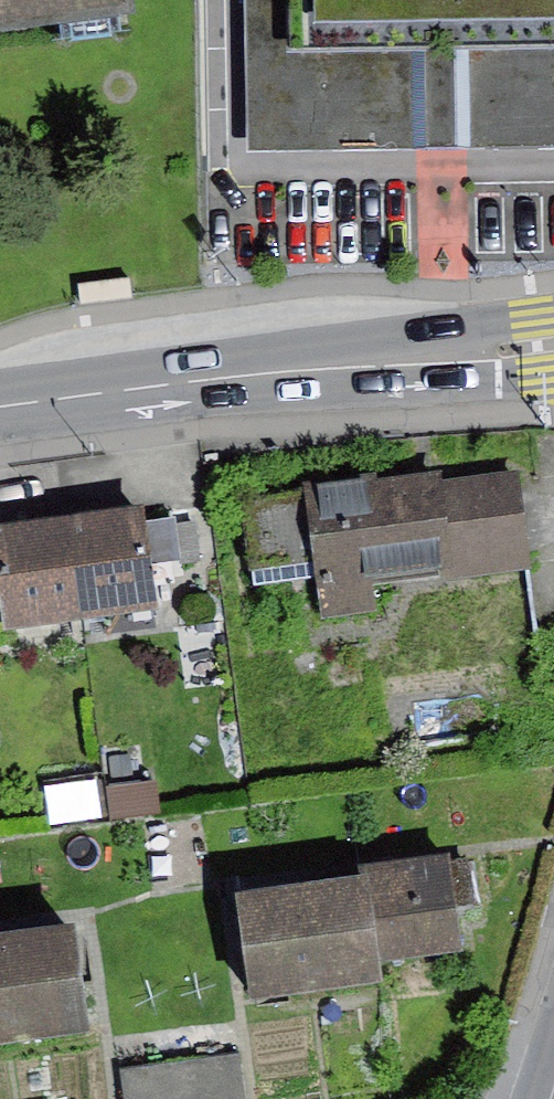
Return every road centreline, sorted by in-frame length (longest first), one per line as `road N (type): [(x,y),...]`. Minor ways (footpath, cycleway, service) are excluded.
road 1 (primary): [(553,347),(0,407)]

